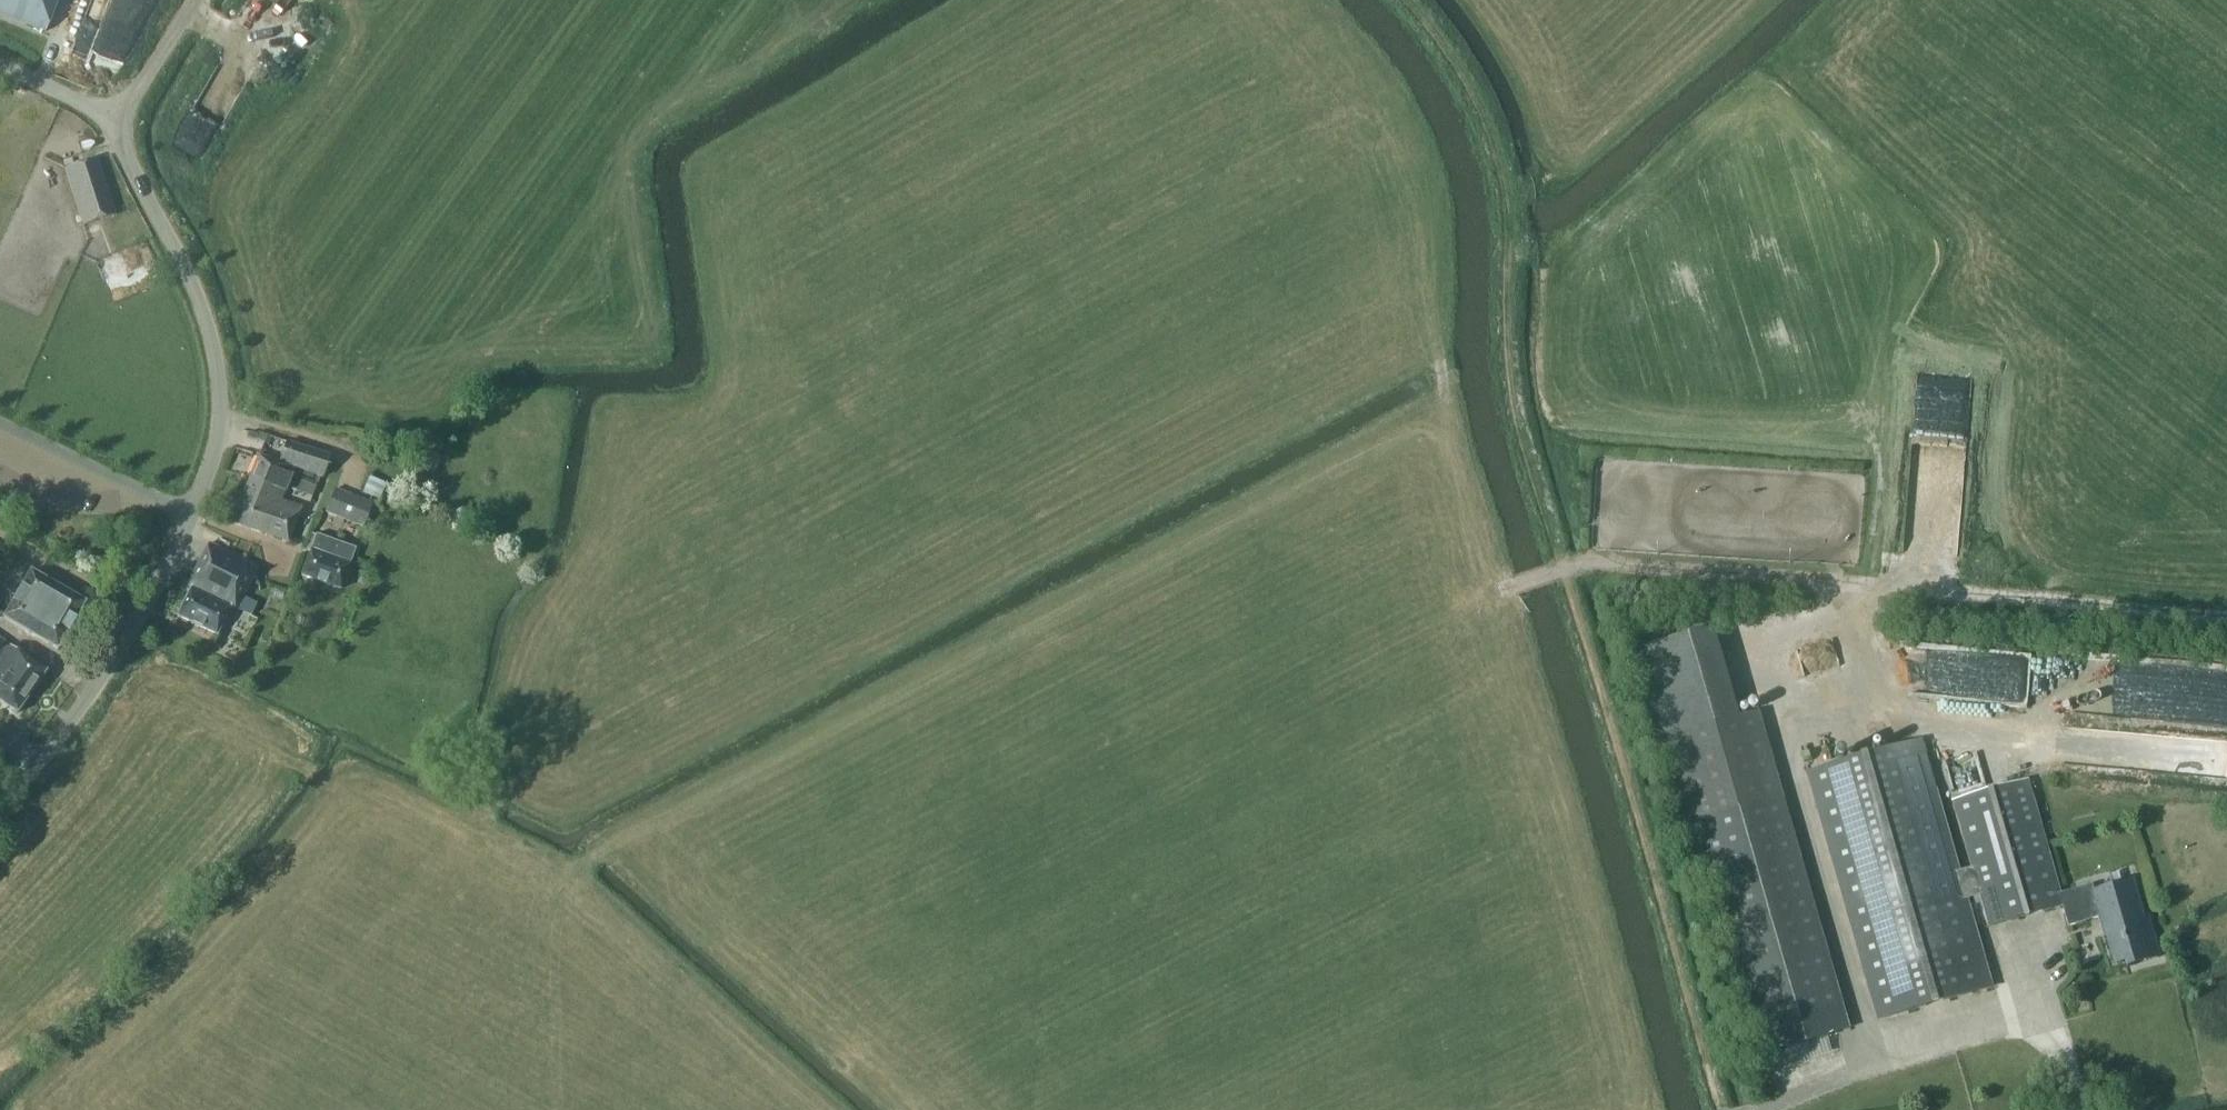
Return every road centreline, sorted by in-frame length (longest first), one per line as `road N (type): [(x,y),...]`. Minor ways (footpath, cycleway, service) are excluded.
road 1 (track): [(1719,1109),(1521,425),(1511,379),(1497,160),(1441,40),(1411,0)]
road 2 (unclassified): [(191,514),(219,437),(216,360),(194,288),(109,121)]
road 3 (unclassified): [(0,804),(92,691),(191,514)]
road 4 (residential): [(191,514),(0,423)]
road 5 (unclassified): [(109,121),(195,0)]
road 6 (unclassified): [(109,121),(0,66)]

